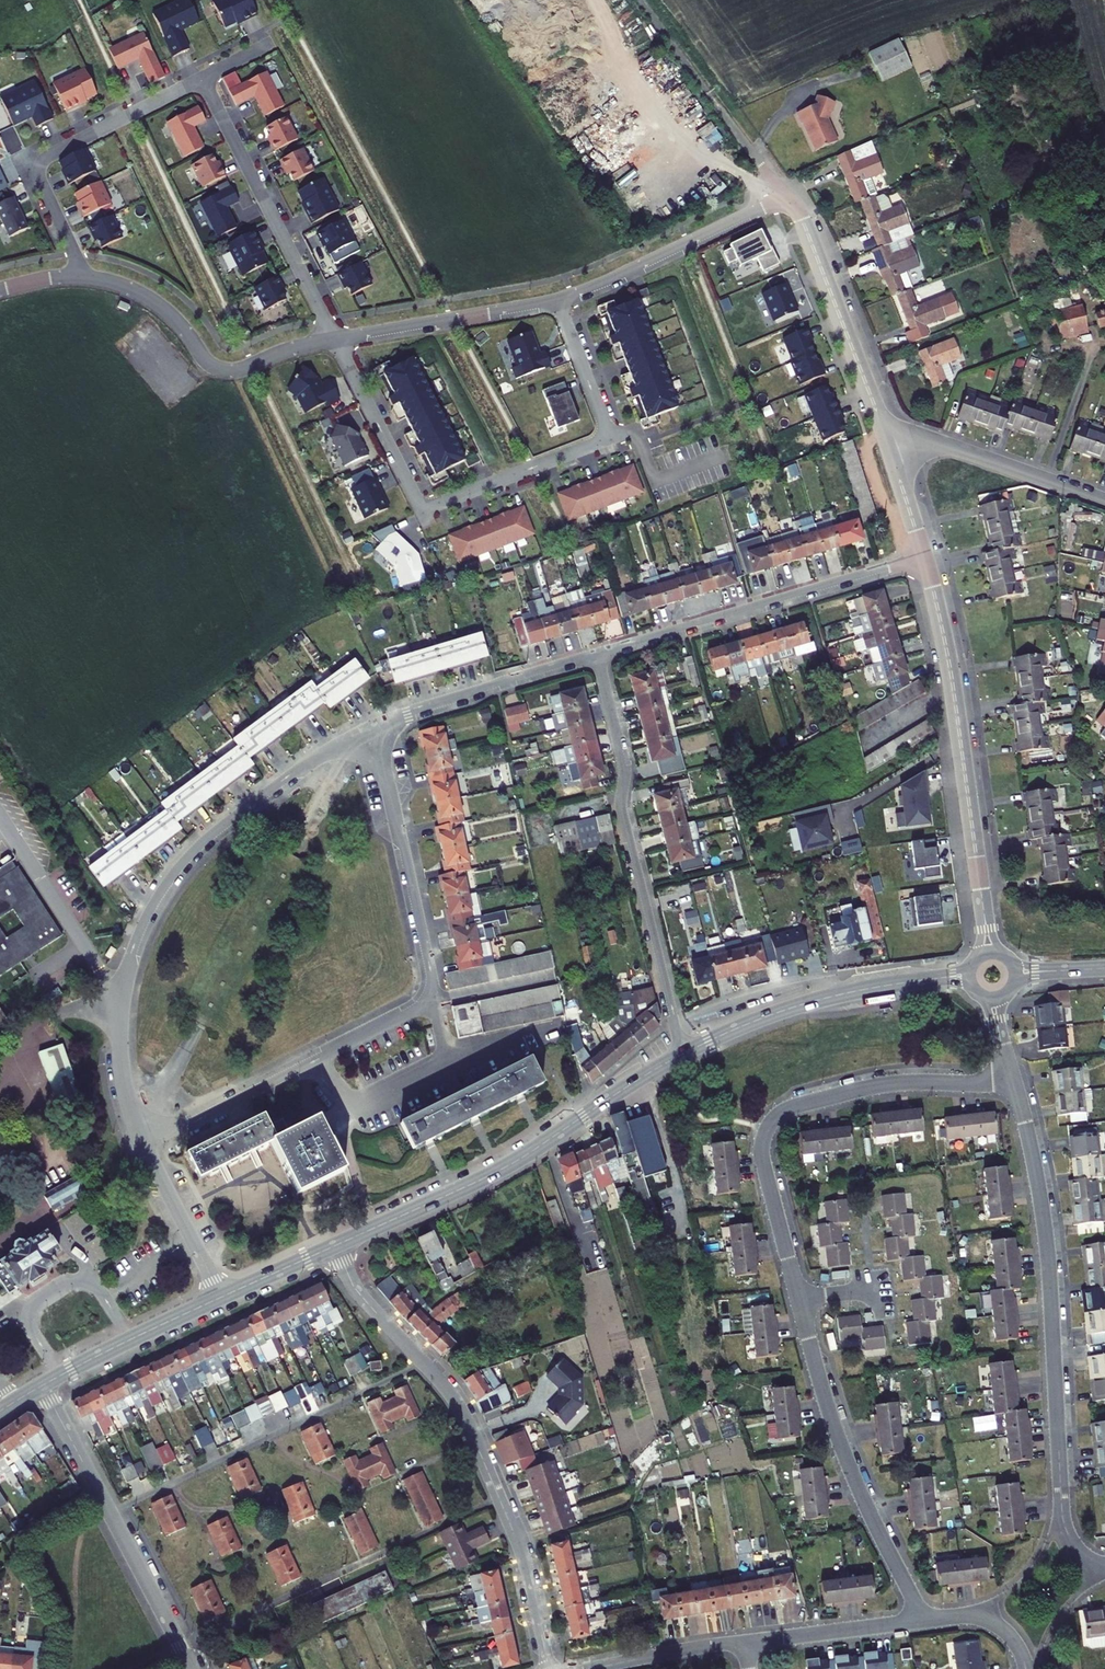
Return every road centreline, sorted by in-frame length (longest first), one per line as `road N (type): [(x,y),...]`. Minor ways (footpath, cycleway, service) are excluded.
road 1 (residential): [(145,1143),(434,1003),(374,728)]
road 2 (residential): [(335,340),(423,510),(611,439),(557,302)]
road 3 (residential): [(145,1143),(127,1097),(120,1034),(127,975),(154,909),(216,835),(374,728)]
road 4 (residential): [(1016,1084),(1047,1246),(1063,1519),(1080,1554),(1104,1568)]
road 5 (residential): [(335,1246),(354,1287),(461,1410),(523,1554),(550,1668)]
road 6 (residential): [(800,1298),(762,1150),(777,1116),(885,1085),(1016,1084)]
road 7 (residential): [(682,1054),(625,822),(621,757),(596,654)]
road 8 (residential): [(989,954),(952,679),(924,556)]
road 9 (secondary): [(335,1246),(510,1165),(682,1054)]
road 10 (residential): [(925,1620),(843,1448),(800,1298)]
road 11 (residential): [(596,654),(924,556)]
road 12 (tertiary): [(191,1668),(41,1386)]
road 13 (residential): [(203,79),(42,162),(41,183),(78,277)]
road 14 (secondary): [(682,1054),(818,1000),(970,976)]
road 15 (residential): [(78,277),(114,282),(159,304),(208,361),(227,369),(335,340)]
road 16 (residential): [(203,79),(335,340)]
road 17 (residential): [(889,447),(789,197)]
road 18 (residential): [(557,302),(789,197)]
road 19 (residential): [(789,197),(640,0)]
road 20 (residential): [(374,728),(596,654)]
road 21 (residential): [(335,340),(557,302)]
road 22 (residential): [(1104,501),(944,445),(889,447)]
road 23 (secondary): [(41,1386),(223,1297)]
road 24 (residential): [(925,1620),(747,1642)]
road 25 (residential): [(223,1297),(145,1143)]
road 26 (residential): [(747,1642),(595,1668)]
road 27 (residential): [(1026,1668),(1014,1642),(991,1621),(925,1620)]
road 28 (secondary): [(223,1297),(335,1246)]

